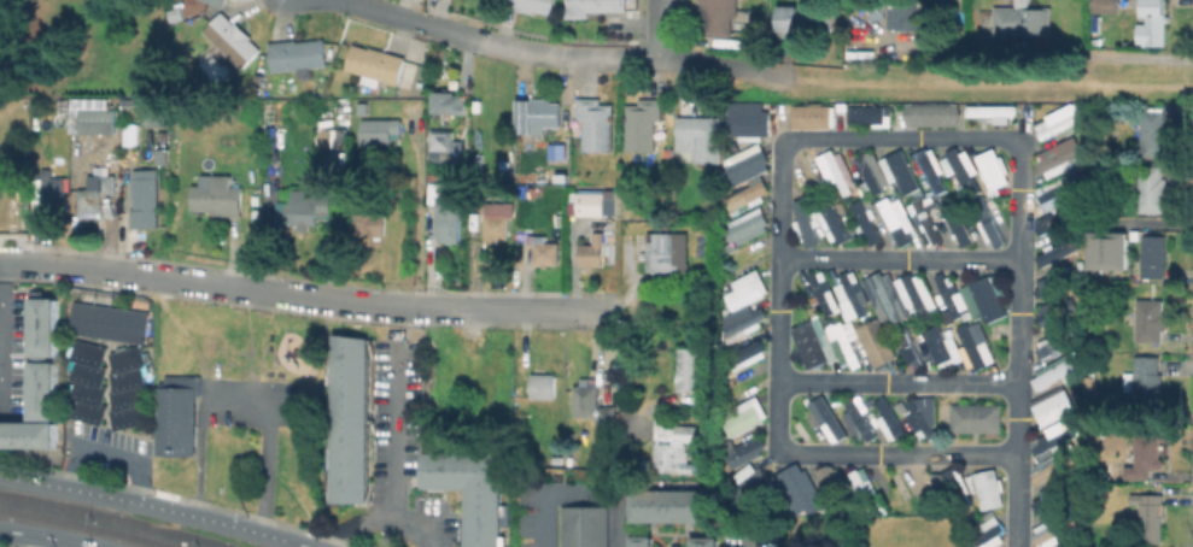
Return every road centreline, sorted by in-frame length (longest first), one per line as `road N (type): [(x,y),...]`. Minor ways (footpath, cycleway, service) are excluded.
road 1 (residential): [(0,260),(384,306),(616,310)]
road 2 (secondary): [(308,546),(0,477)]
road 3 (residential): [(422,22),(554,58),(655,59)]
road 4 (residential): [(655,59),(790,80)]

